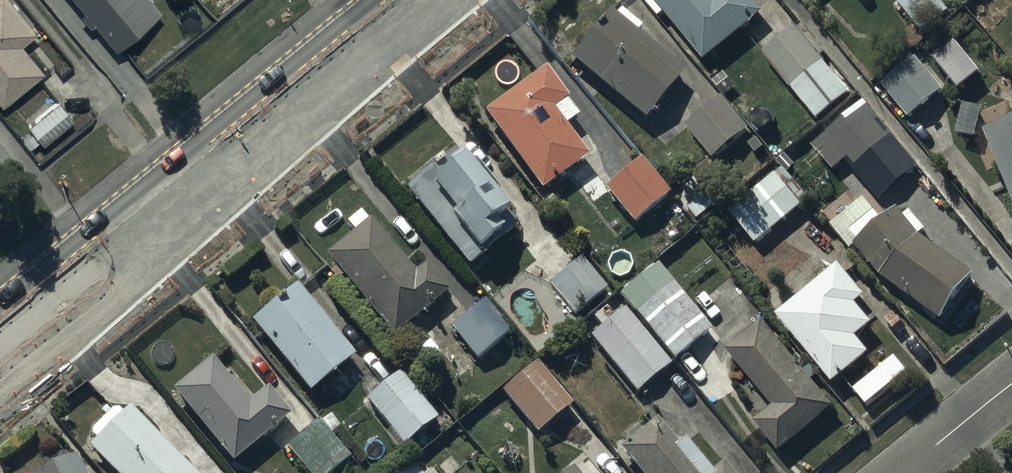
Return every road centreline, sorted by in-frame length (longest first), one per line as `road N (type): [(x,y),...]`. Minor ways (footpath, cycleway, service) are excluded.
road 1 (primary): [(0,341),(417,0)]
road 2 (residential): [(902,472),(1011,383)]

